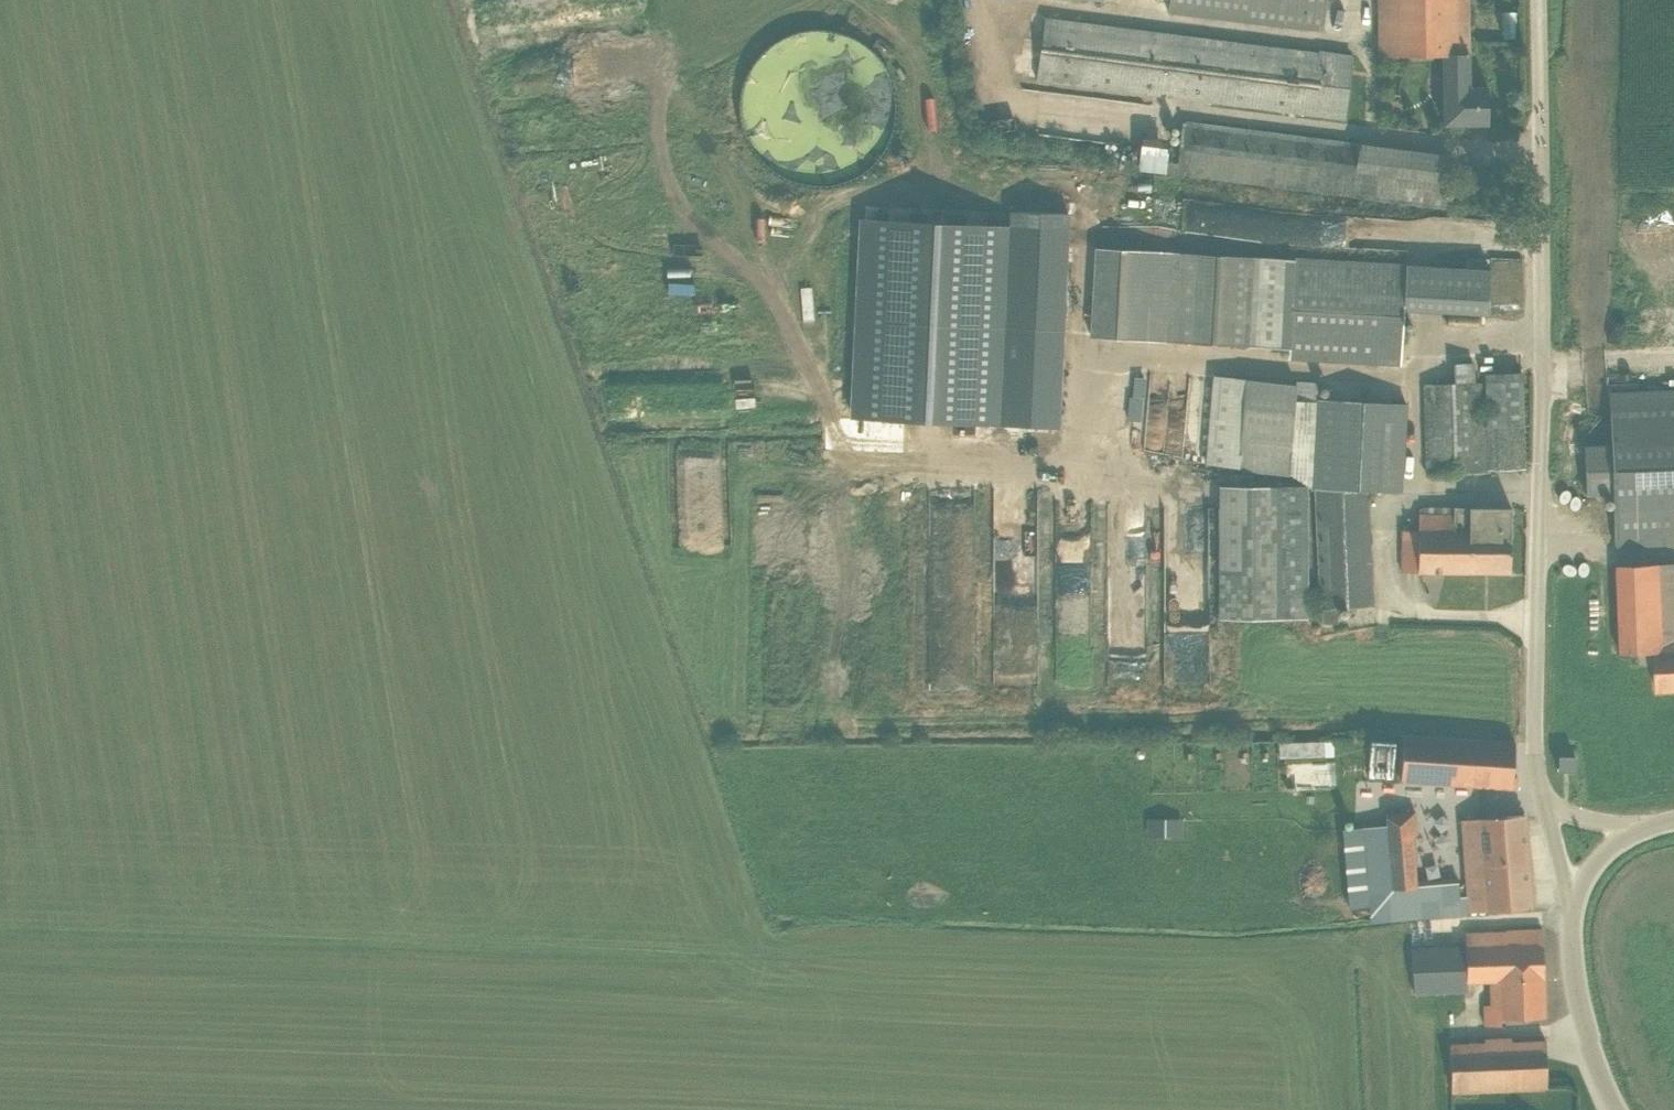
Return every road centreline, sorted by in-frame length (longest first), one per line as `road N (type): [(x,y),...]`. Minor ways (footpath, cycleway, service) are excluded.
road 1 (unclassified): [(1542,802),(1531,755),(1537,0)]
road 2 (unclassified): [(1619,1109),(1575,992),(1576,886)]

